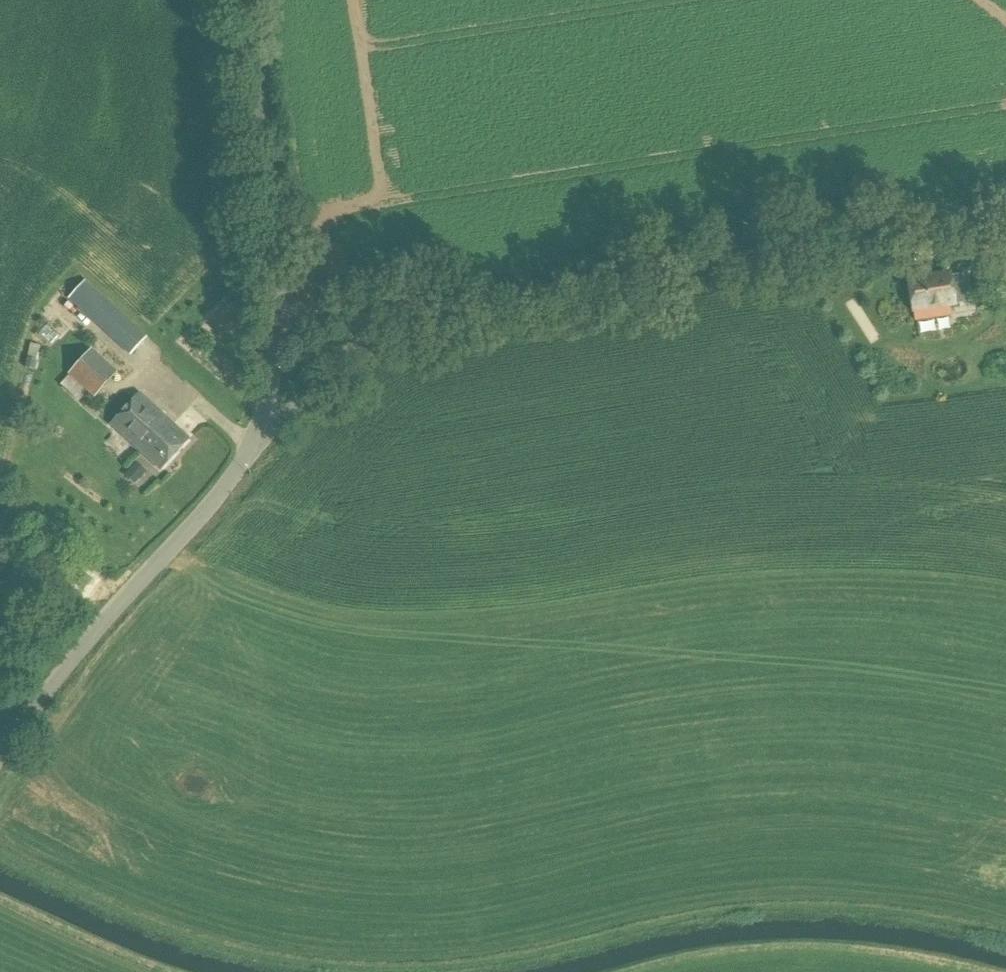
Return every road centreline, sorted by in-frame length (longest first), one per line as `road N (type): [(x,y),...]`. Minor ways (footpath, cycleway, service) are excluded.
road 1 (unclassified): [(380,330),(503,297),(1005,218)]
road 2 (unclassified): [(0,761),(104,620),(189,534),(258,444)]
road 3 (unclassified): [(280,297),(244,0)]
road 4 (unclassified): [(258,444),(380,330)]
road 5 (unclassified): [(258,444),(276,374),(280,297)]

